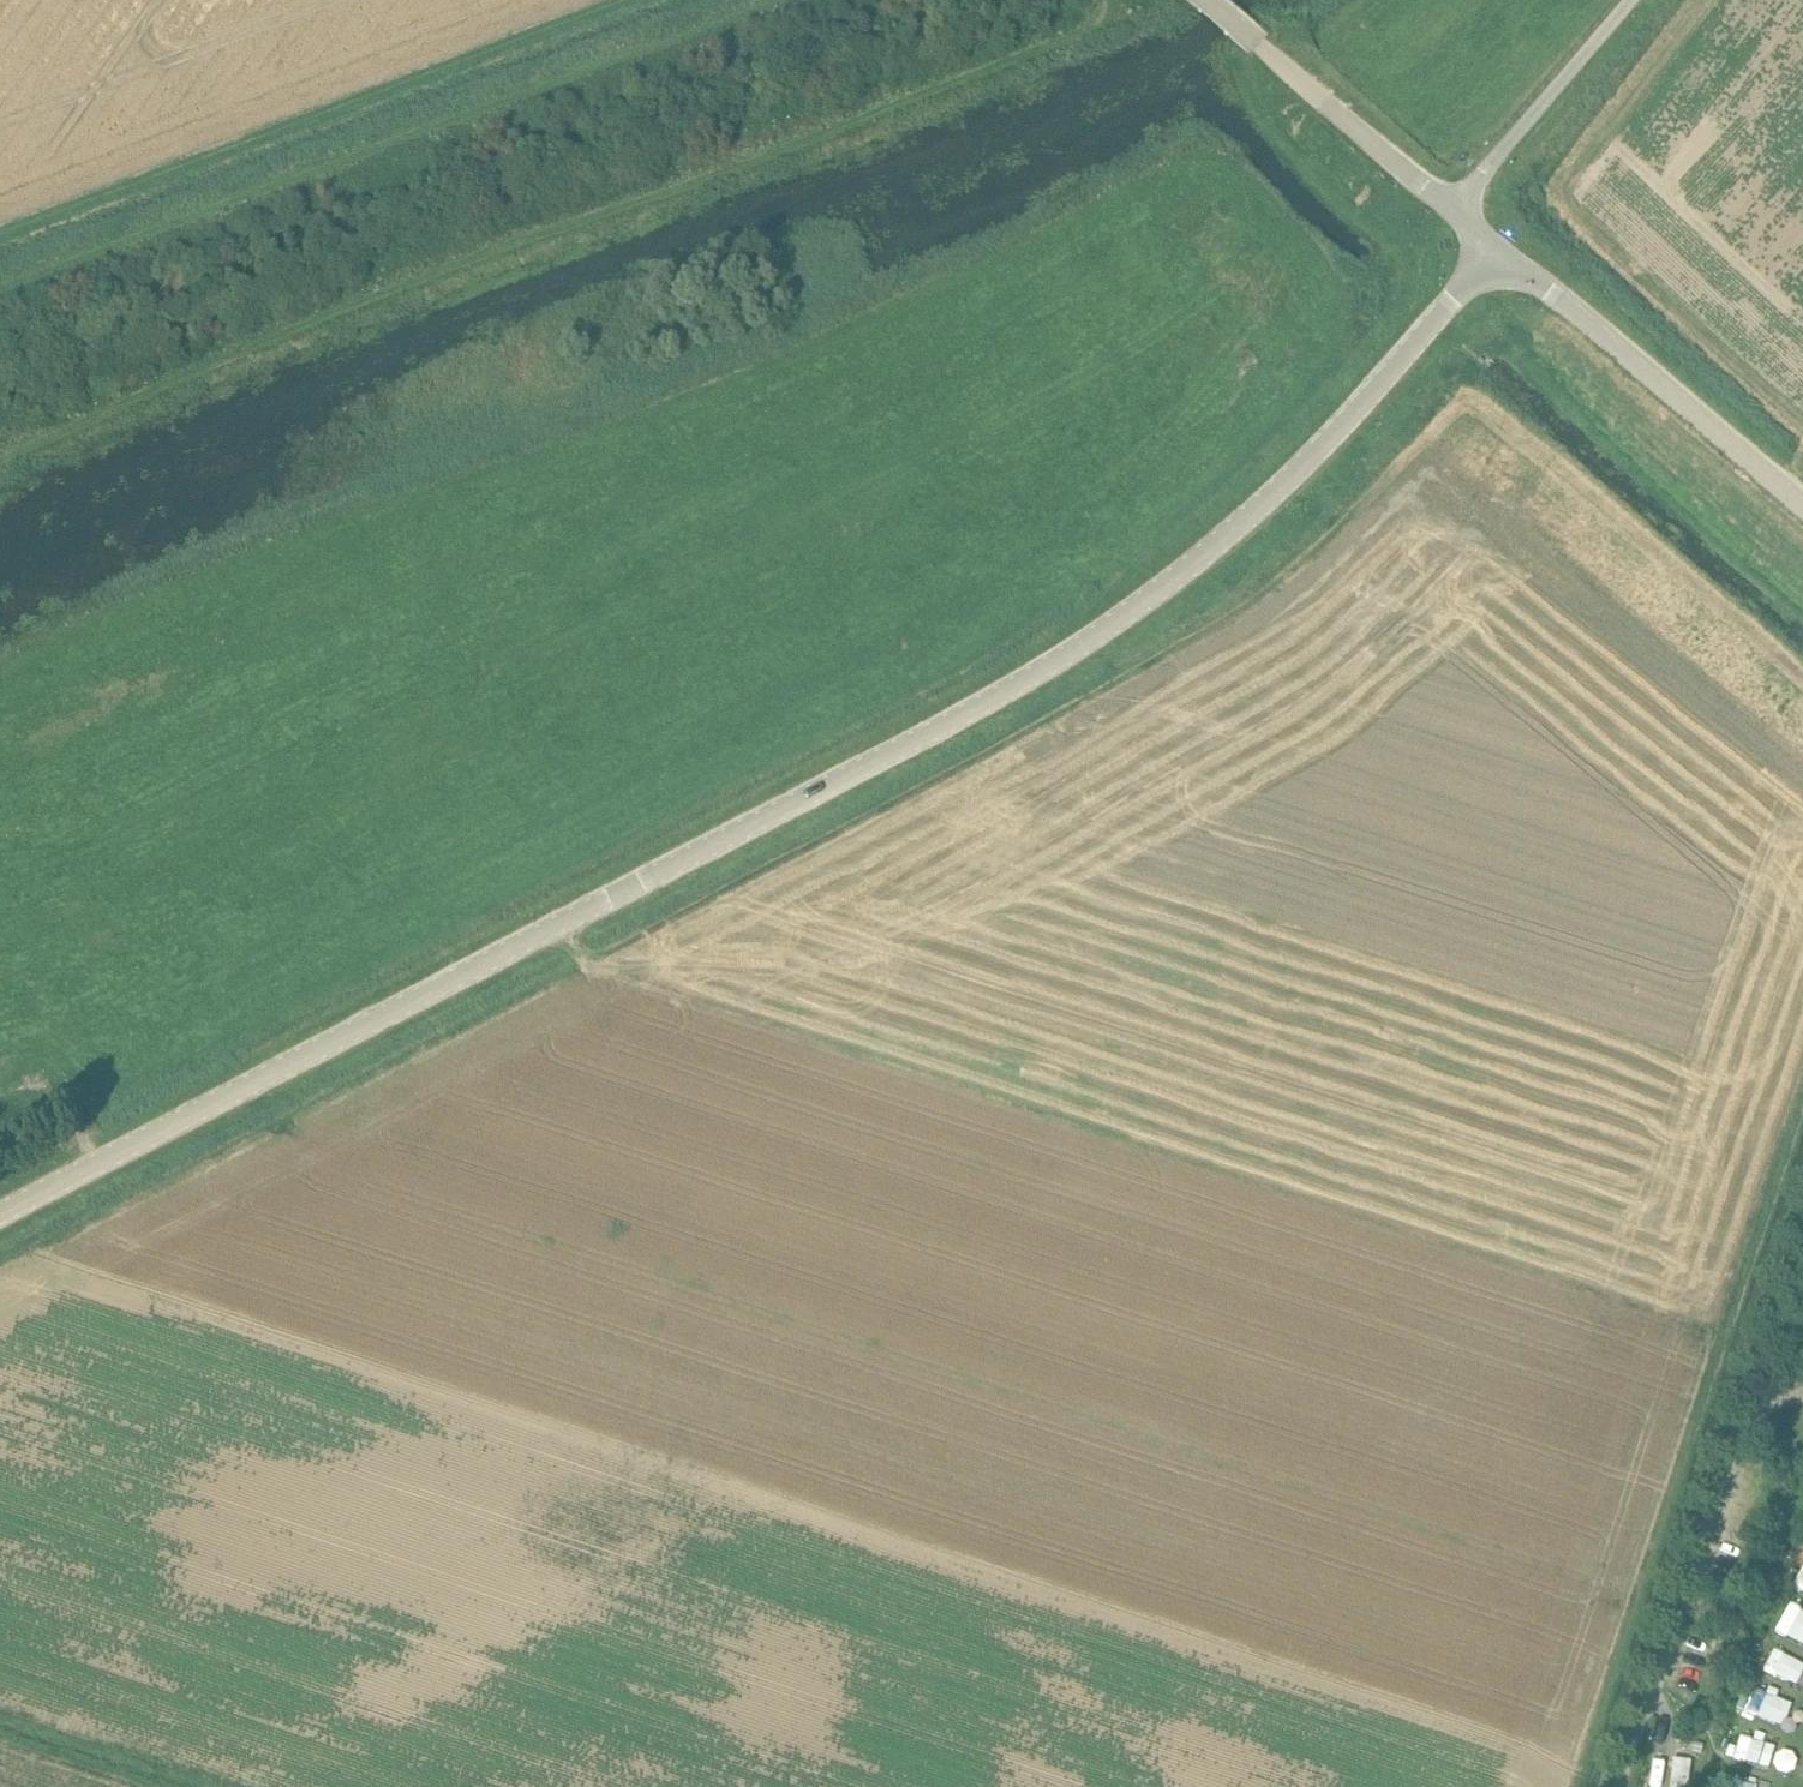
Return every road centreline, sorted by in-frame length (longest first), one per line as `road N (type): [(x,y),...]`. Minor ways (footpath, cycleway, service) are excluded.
road 1 (unclassified): [(0,1219),(1103,641),(1216,557),(1499,253)]
road 2 (unclassified): [(1802,515),(1499,253)]
road 3 (unclassified): [(1446,207),(1201,0)]
road 4 (unclassified): [(1446,207),(1634,0)]

